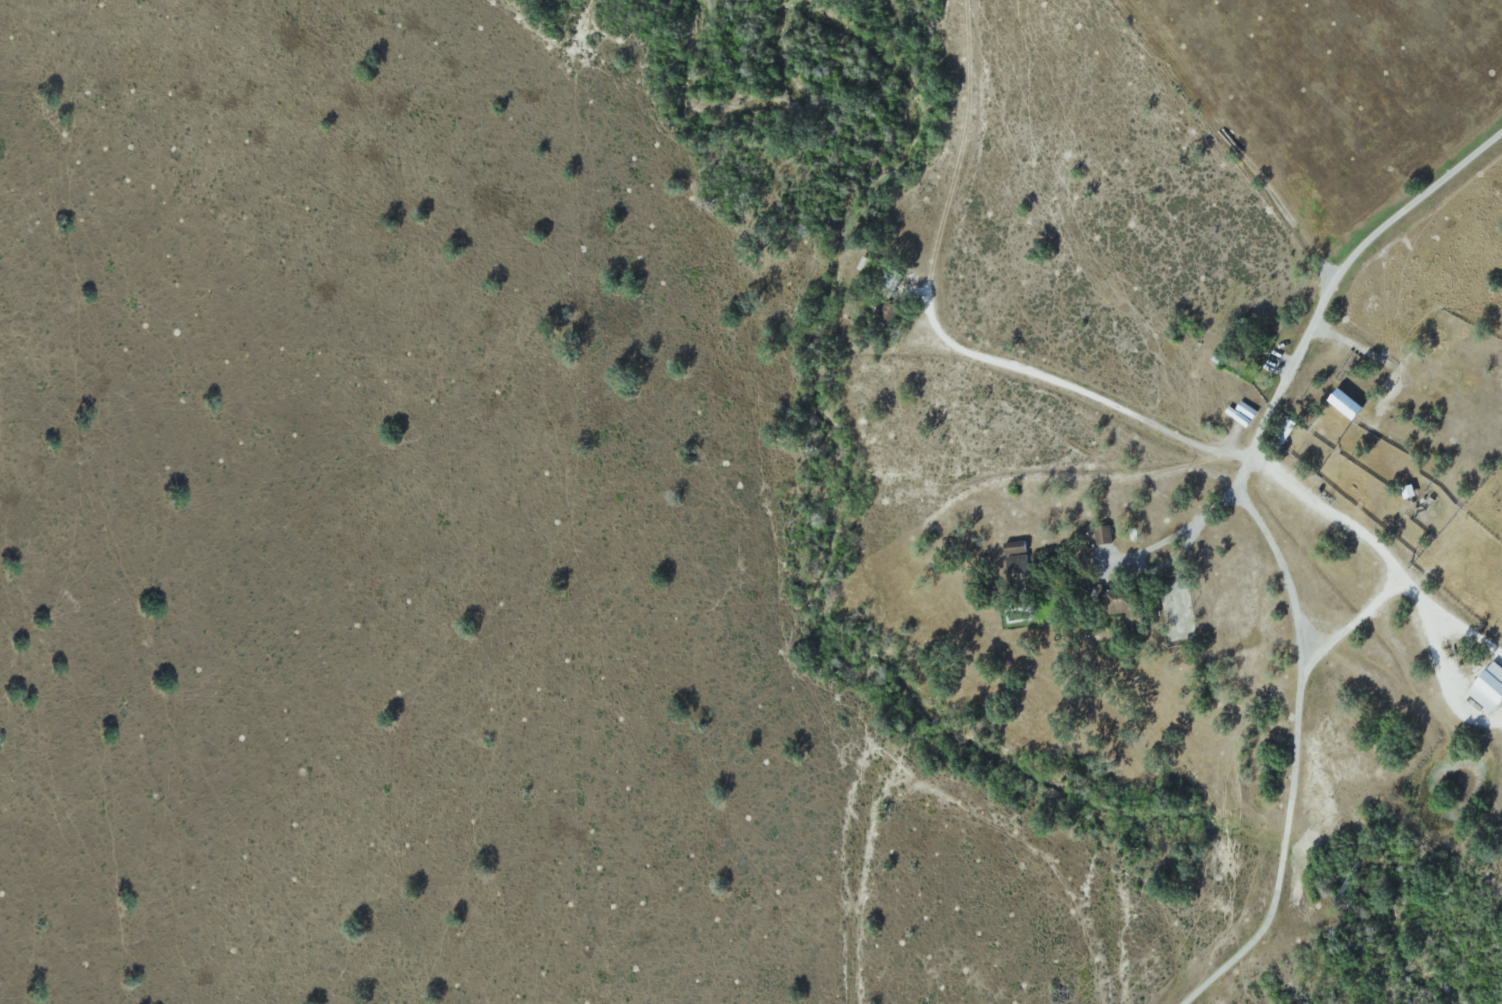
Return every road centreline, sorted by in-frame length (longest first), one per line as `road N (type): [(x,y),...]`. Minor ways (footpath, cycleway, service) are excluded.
road 1 (track): [(1187,1003),(1270,919),(1294,791),(1304,682),(1294,597),(1277,545),(1242,492),(1253,456)]
road 2 (track): [(1253,456),(1361,531),(1392,565),(1384,597),(1302,669)]
road 3 (track): [(972,0),(970,75),(926,277)]

